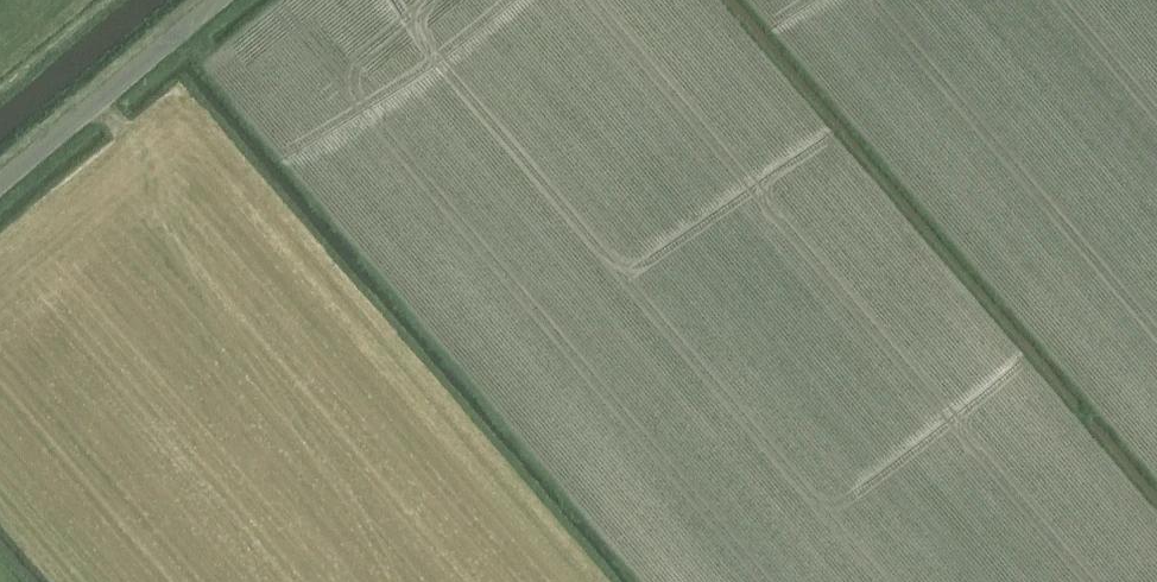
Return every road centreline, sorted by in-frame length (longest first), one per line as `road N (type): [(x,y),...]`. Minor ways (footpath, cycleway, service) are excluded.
road 1 (unclassified): [(0,177),(211,0)]

